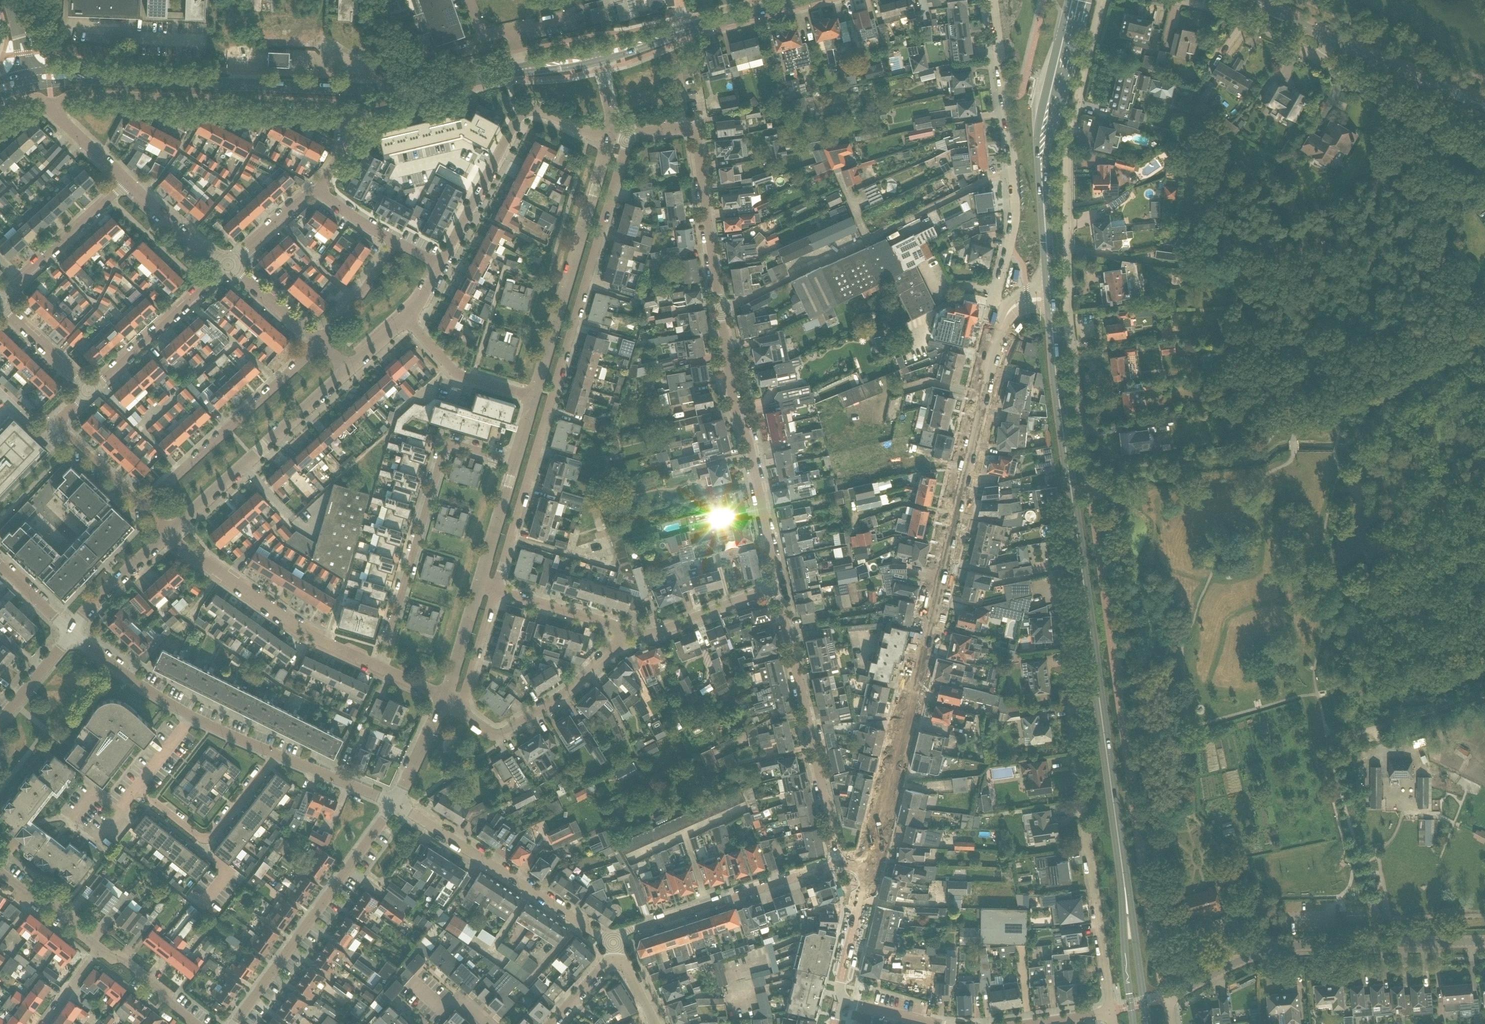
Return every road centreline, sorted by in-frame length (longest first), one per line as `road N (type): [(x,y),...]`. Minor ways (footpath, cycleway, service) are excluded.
road 1 (secondary): [(1051,306),(1126,892)]
road 2 (residential): [(867,869),(1004,296)]
road 3 (residential): [(1092,508),(1068,325),(1068,146),(1104,0)]
road 4 (residential): [(497,588),(629,131)]
road 5 (residential): [(1058,577),(1070,745),(1113,1012)]
road 6 (tertiary): [(86,77),(390,92),(491,74)]
road 7 (residential): [(1484,941),(1279,947),(1165,1000)]
road 8 (residential): [(1013,168),(722,305)]
road 9 (residential): [(514,464),(445,447),(382,668)]
road 10 (residential): [(56,99),(346,109)]
road 11 (secondary): [(1050,286),(1044,150),(1076,0)]
road 12 (residential): [(838,864),(778,583)]
road 13 (residential): [(778,583),(722,305)]
road 14 (residential): [(534,395),(609,134)]
road 15 (residential): [(239,1023),(395,804)]
road 16 (residential): [(440,262),(524,112),(542,109),(589,134),(609,134)]
road 17 (residential): [(611,947),(395,804)]
road 18 (residential): [(382,668),(302,631),(168,535)]
road 19 (residential): [(611,947),(640,927),(838,864)]
road 20 (residential): [(168,535),(347,372)]
road 21 (residential): [(276,754),(191,718),(72,633)]
road 22 (residential): [(144,504),(317,343)]
road 23 (residential): [(460,708),(488,726),(511,726),(601,659),(624,631)]
road 24 (residential): [(137,787),(206,839),(276,754)]
road 25 (residential): [(722,305),(695,140),(680,125)]
road 26 (residential): [(229,264),(90,390)]
road 27 (residential): [(126,181),(0,298)]
road 28 (residential): [(993,0),(1013,168)]
road 29 (tertiary): [(1484,105),(1329,39)]
road 30 (residential): [(1169,0),(1263,28),(1319,60)]
road 31 (residential): [(624,631),(778,583)]
road 32 (track): [(1466,339),(1330,420)]
road 33 (residential): [(534,395),(452,372),(409,319)]
road 34 (residential): [(72,633),(168,535)]
road 35 (residential): [(840,1001),(867,869)]
road 36 (residential): [(624,631),(497,588)]
road 37 (secondary): [(1147,1023),(1126,892)]
road 38 (residential): [(229,264),(126,181)]
road 39 (secondary): [(1126,892),(1133,1023)]
road 40 (residential): [(317,343),(397,240)]
road 41 (residential): [(395,804),(276,754)]
road 42 (residential): [(200,1023),(98,945)]
road 43 (residential): [(460,708),(497,588)]
road 44 (residential): [(480,583),(514,464)]
road 45 (residential): [(98,945),(0,871)]
road 46 (residential): [(0,307),(90,390)]
road 47 (track): [(1349,304),(1322,394),(1330,420)]
road 48 (tertiary): [(685,30),(801,0)]

